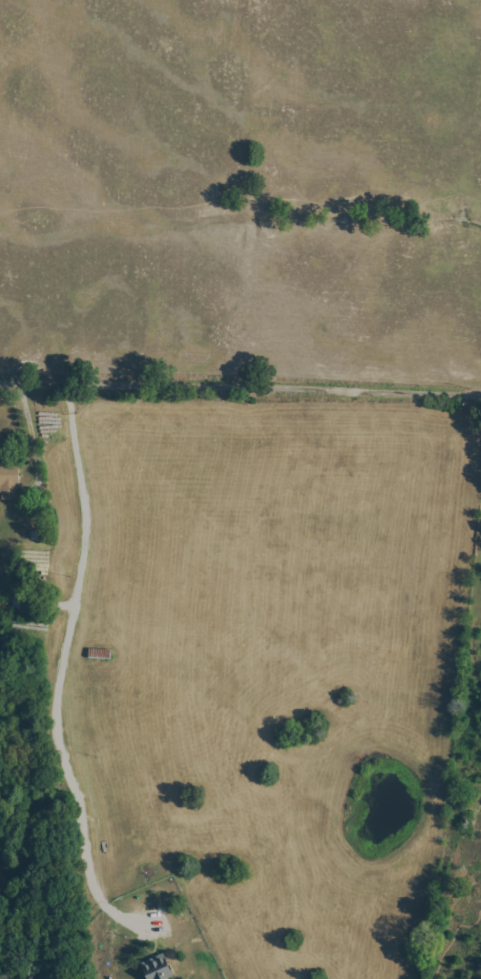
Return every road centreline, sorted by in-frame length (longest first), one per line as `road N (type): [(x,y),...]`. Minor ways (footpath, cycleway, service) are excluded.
road 1 (residential): [(480,397),(0,385)]

